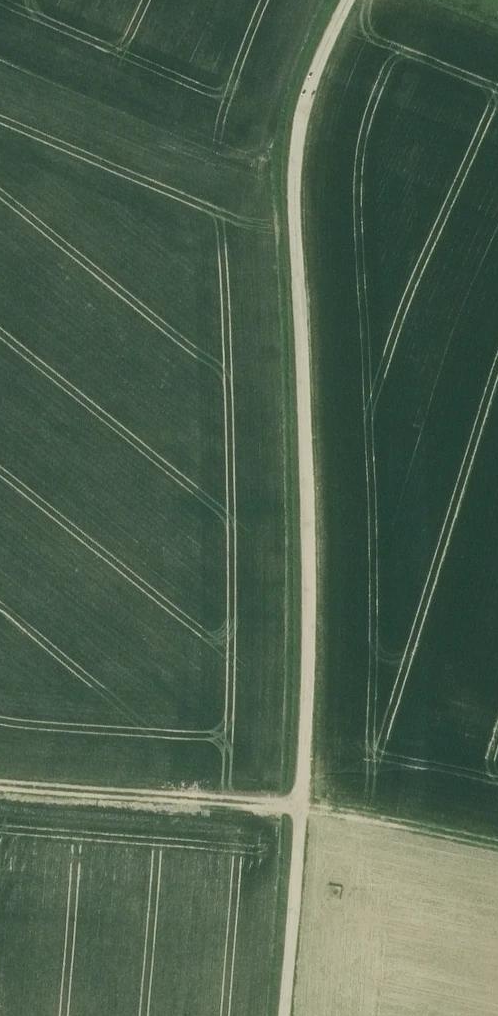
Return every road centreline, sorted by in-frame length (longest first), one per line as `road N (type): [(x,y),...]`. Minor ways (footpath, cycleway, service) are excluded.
road 1 (track): [(284,1015),(307,698),(299,141),(317,68),(348,0)]
road 2 (track): [(0,777),(301,797),(497,837)]

